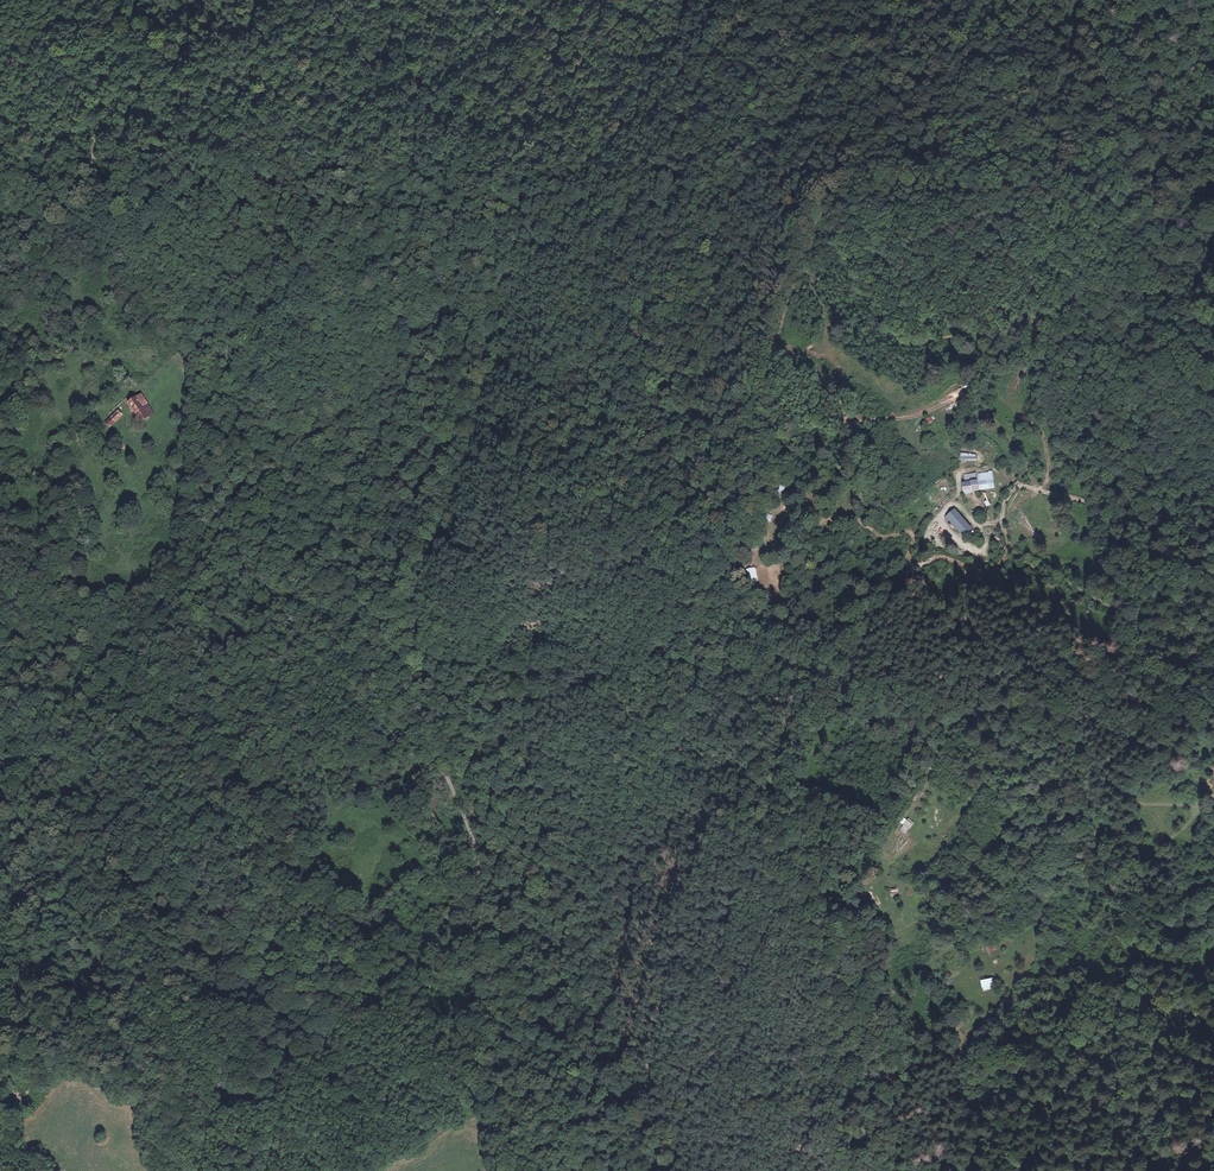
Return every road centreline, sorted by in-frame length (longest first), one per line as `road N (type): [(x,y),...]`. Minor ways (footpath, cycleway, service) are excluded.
road 1 (track): [(477,930),(477,835),(423,688),(424,565),(487,402),(499,337),(501,220),(533,122),(602,0)]
road 2 (track): [(0,135),(54,95),(80,81),(88,85),(95,196),(108,230),(201,378)]
road 3 (track): [(1134,800),(1068,725),(1013,707),(976,712),(954,729),(897,817),(881,854),(889,885)]
road 4 (track): [(1213,468),(1153,485),(1158,522),(1024,487),(995,523),(979,525),(955,504),(941,515)]
road 5 (track): [(1134,800),(1196,815),(1149,861),(1066,876),(1052,889),(1039,928)]
road 6 (track): [(1213,1020),(1165,1005),(1139,1018),(1098,1170)]
road 7 (track): [(477,930),(432,989),(345,1024),(334,1043)]
road 8 (track): [(334,1043),(234,1107),(204,1170)]

